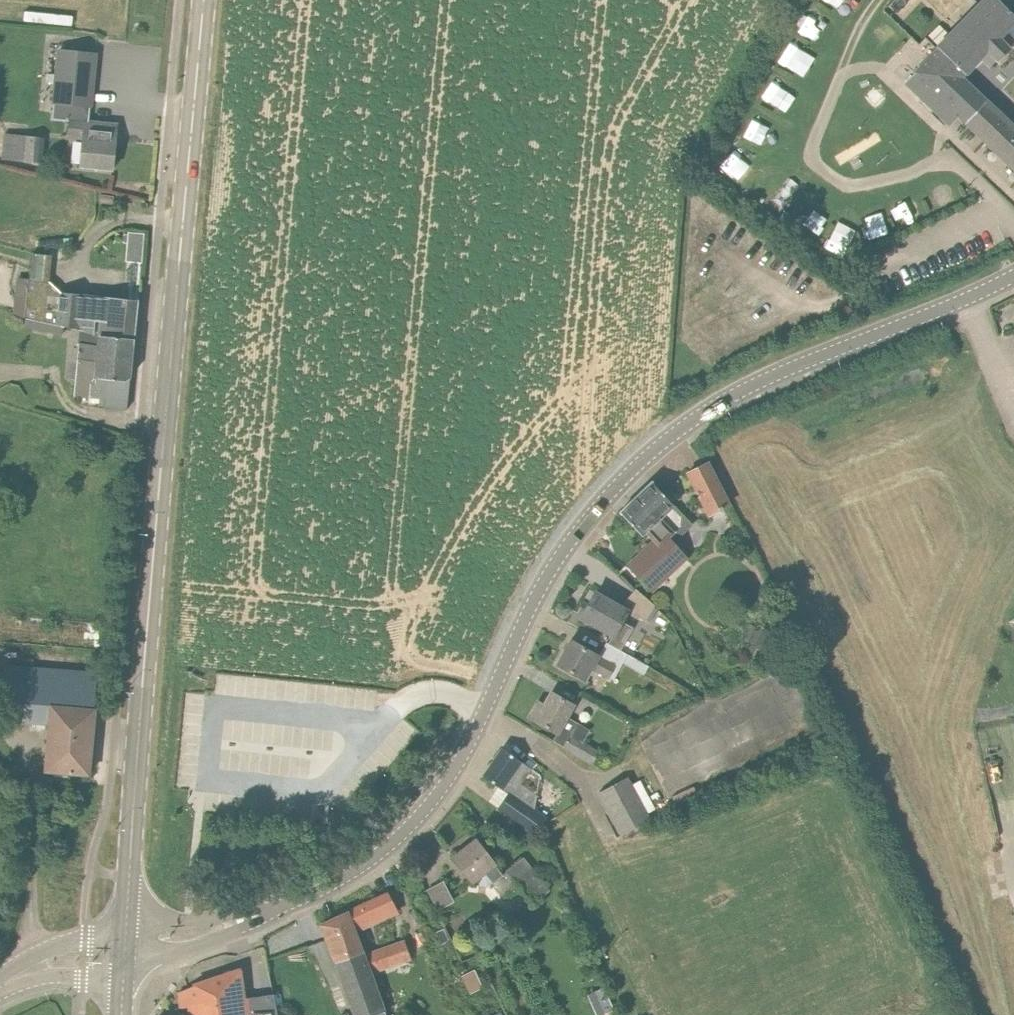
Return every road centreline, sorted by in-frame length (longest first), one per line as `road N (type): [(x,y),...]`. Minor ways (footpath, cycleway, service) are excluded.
road 1 (tertiary): [(124,952),(138,940),(190,934),(307,895),(408,827),(467,748),(558,557),(661,443),(761,380),(1013,275)]
road 2 (secondary): [(124,952),(204,0)]
road 3 (tertiary): [(0,984),(51,963),(124,952)]

